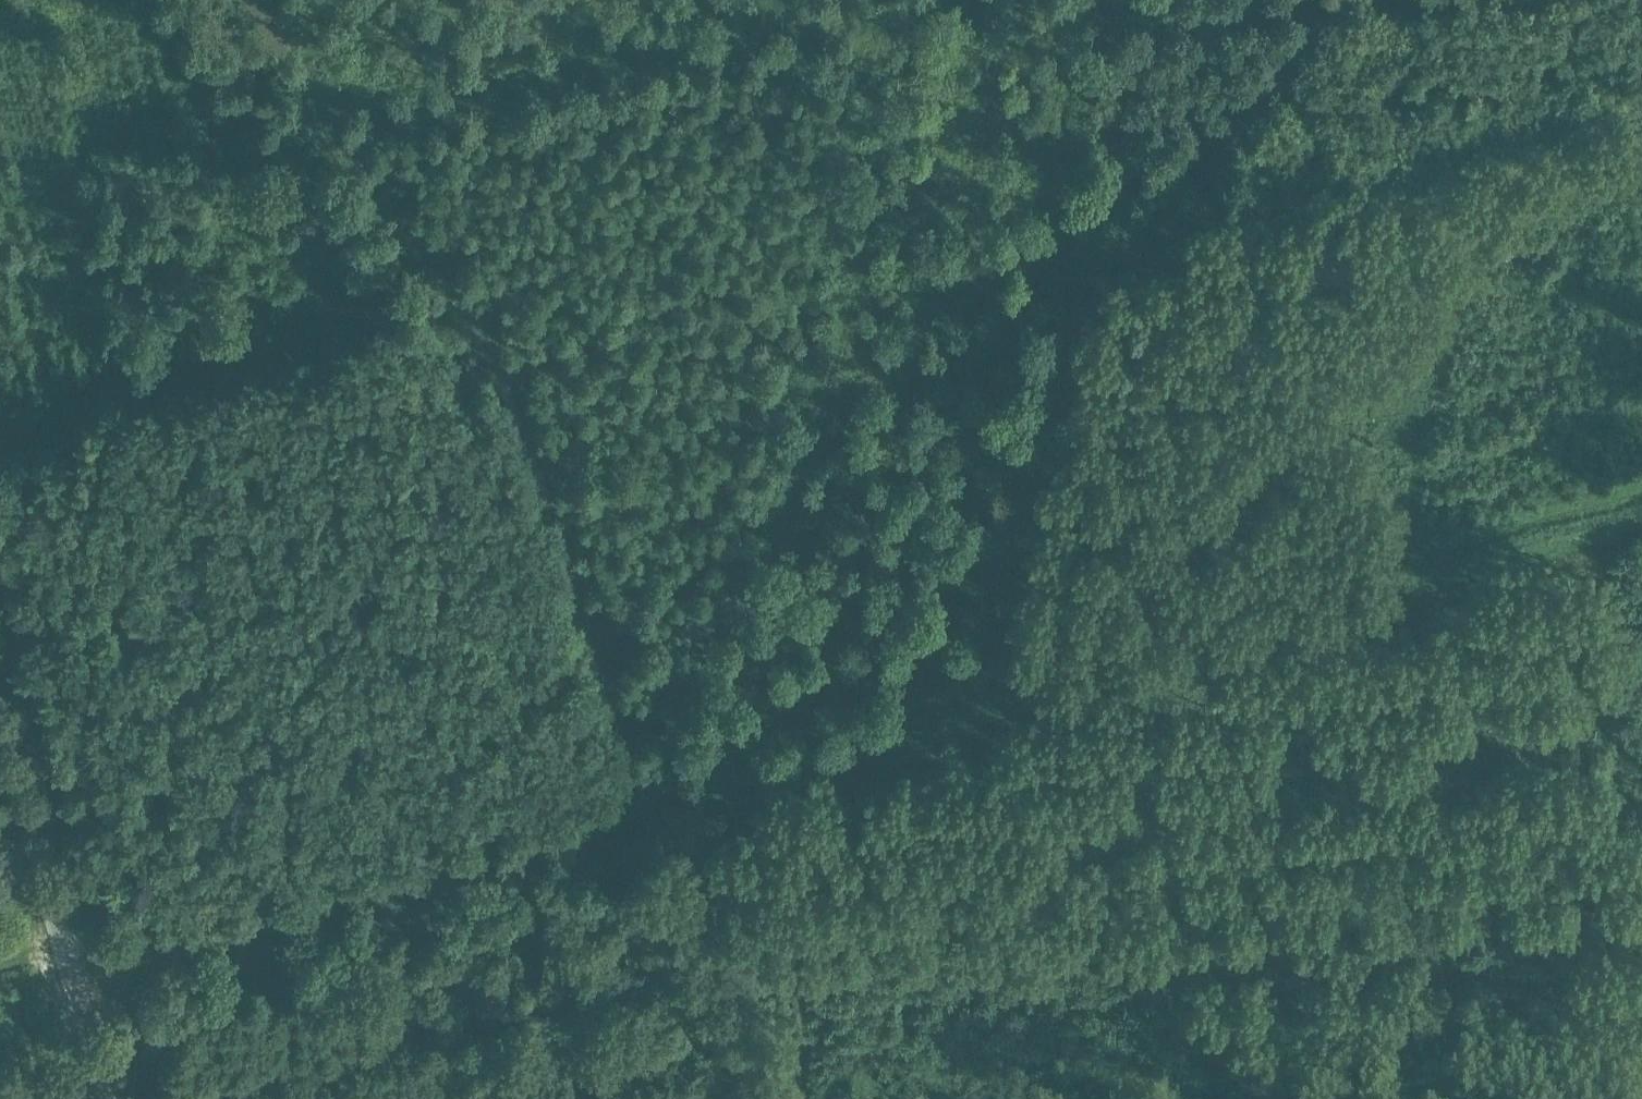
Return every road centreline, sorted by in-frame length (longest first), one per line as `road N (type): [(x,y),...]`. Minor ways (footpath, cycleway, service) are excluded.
road 1 (tertiary): [(114,1098),(0,703)]

